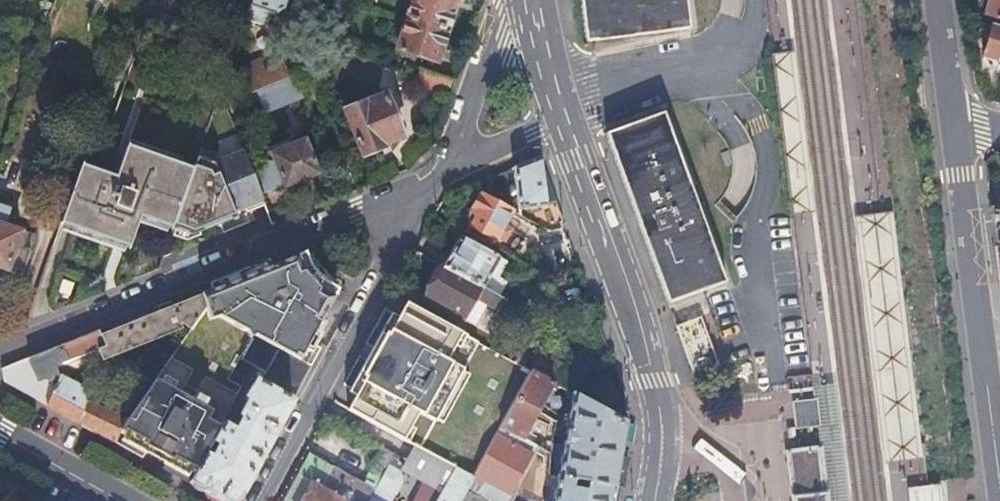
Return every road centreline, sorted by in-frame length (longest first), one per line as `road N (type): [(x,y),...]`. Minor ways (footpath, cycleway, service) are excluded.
road 1 (residential): [(429,178),(0,360)]
road 2 (secondary): [(567,120),(663,401),(651,500)]
road 3 (residential): [(261,500),(429,178)]
road 4 (tertiary): [(951,129),(999,486)]
road 5 (residential): [(531,6),(429,178)]
road 6 (residential): [(429,178),(567,120)]
road 7 (secondary): [(0,435),(121,500)]
road 8 (tertiary): [(935,0),(951,129)]

